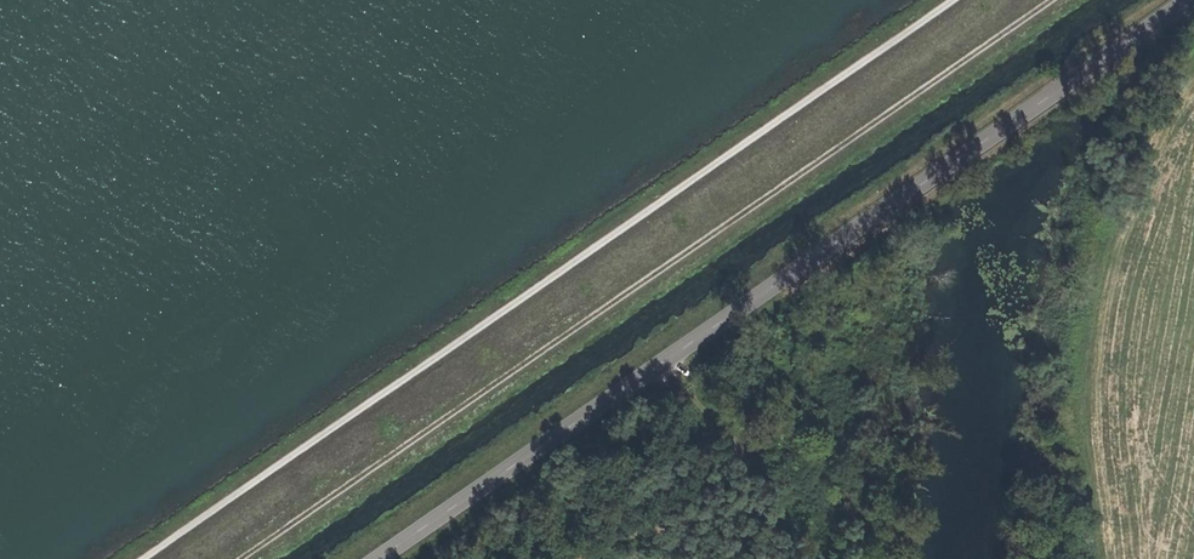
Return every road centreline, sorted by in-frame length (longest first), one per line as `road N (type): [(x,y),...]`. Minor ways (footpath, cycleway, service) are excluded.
road 1 (tertiary): [(1186,0),(378,558)]
road 2 (track): [(1053,0),(250,558)]
road 3 (track): [(948,0),(145,558)]

